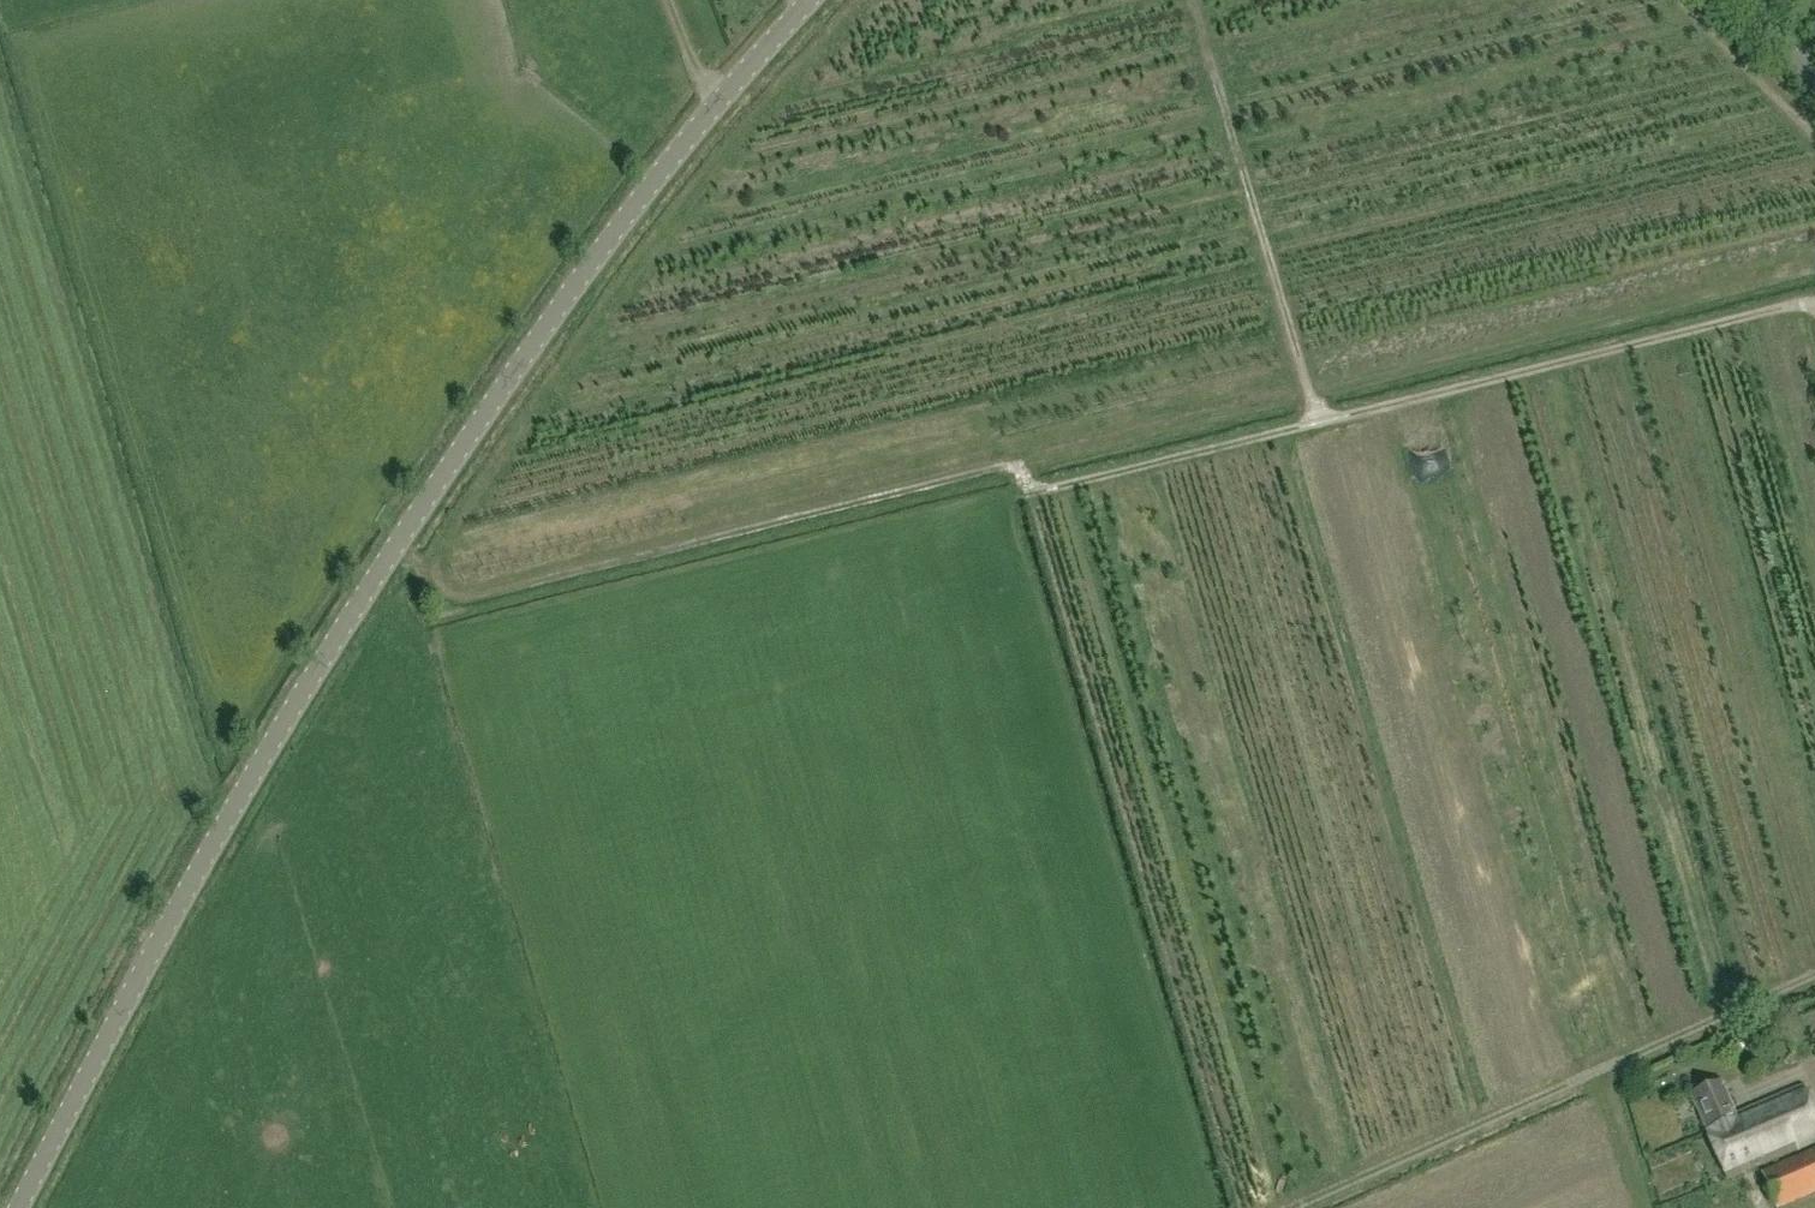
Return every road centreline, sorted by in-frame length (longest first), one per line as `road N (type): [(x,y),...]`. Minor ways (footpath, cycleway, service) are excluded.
road 1 (unclassified): [(16,1207),(274,736),(383,561),(601,248),(807,0)]

